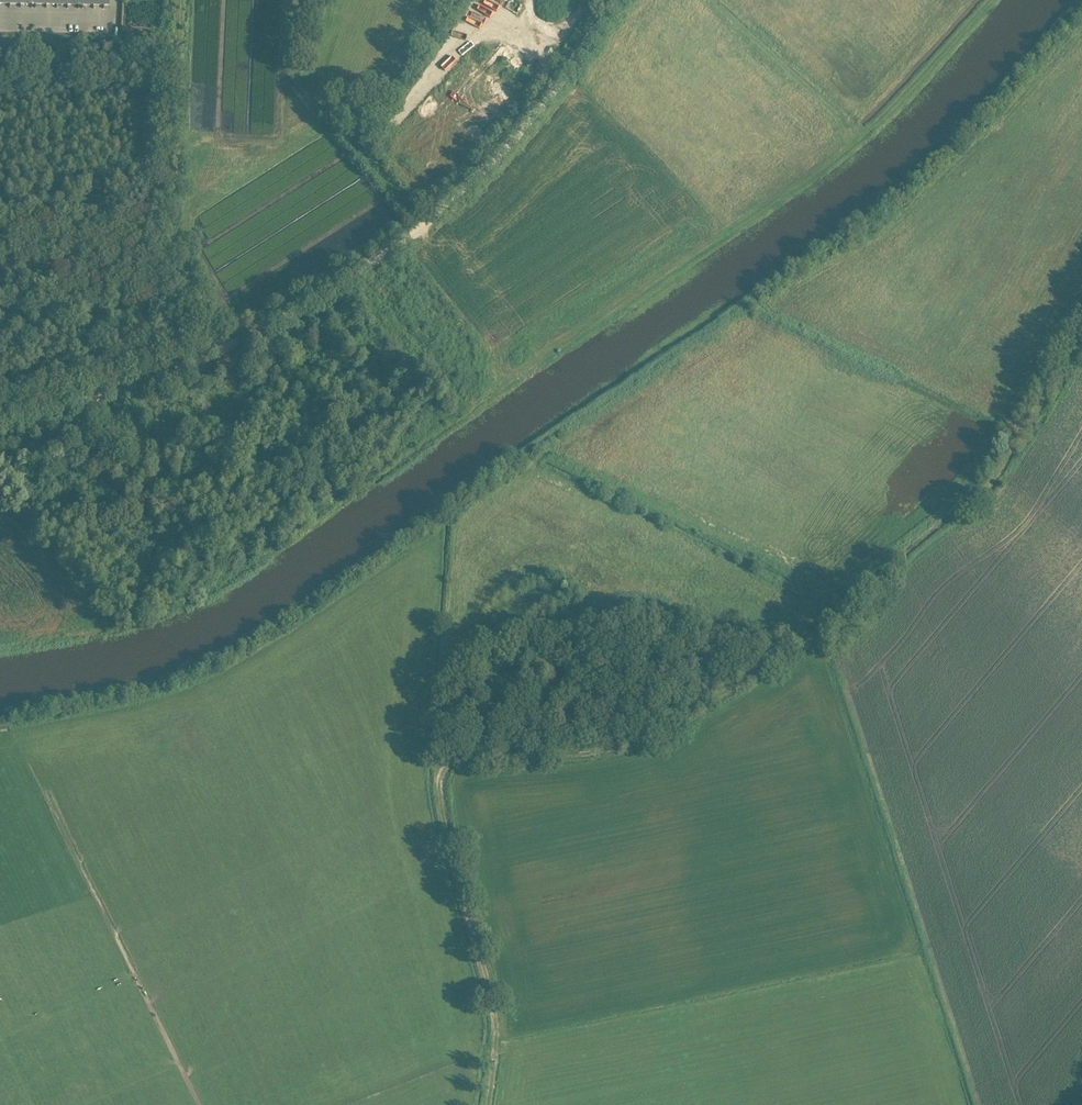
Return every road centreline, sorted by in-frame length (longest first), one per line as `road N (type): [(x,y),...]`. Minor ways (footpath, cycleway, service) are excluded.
road 1 (track): [(1081,329),(983,491),(769,665),(620,746),(446,766),(439,790),(496,1025),(488,1104)]
road 2 (track): [(616,0),(515,138),(421,226),(343,283),(175,373),(0,420)]
road 3 (track): [(216,352),(177,260),(169,212),(179,0)]

